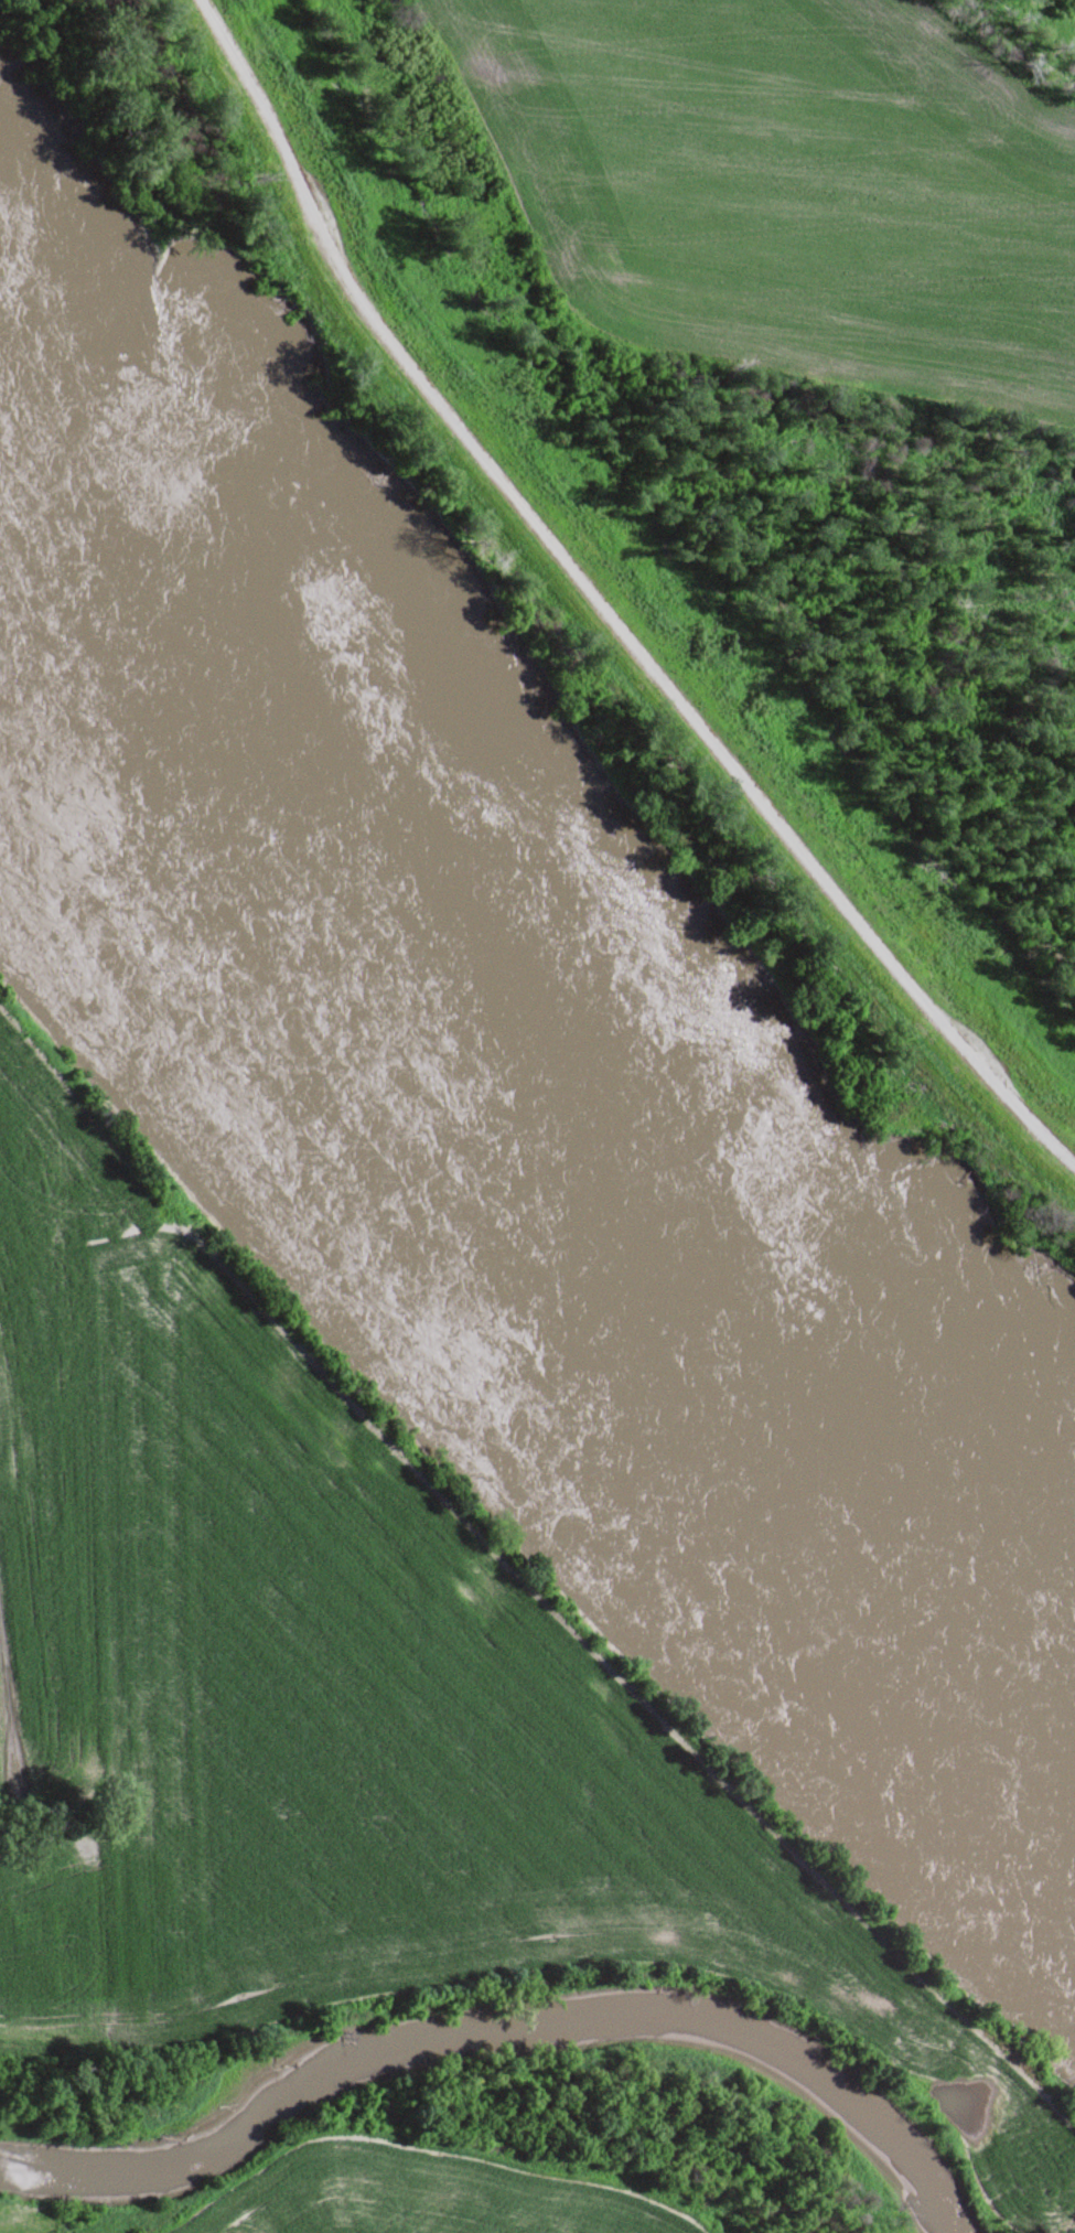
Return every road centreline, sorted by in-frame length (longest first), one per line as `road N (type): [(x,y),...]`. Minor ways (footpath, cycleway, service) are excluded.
road 1 (residential): [(199,0),(264,106),(332,260),(385,341),(907,974),(1074,1144)]

